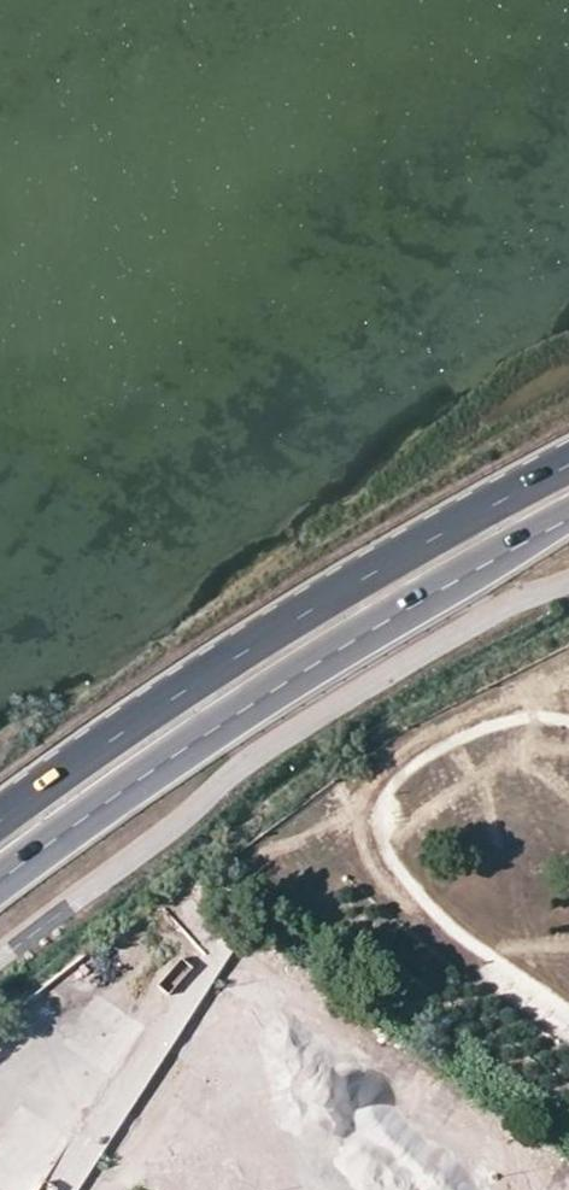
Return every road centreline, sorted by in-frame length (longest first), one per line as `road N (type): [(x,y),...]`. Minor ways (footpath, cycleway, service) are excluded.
road 1 (primary): [(0,870),(421,592),(568,511)]
road 2 (primary): [(568,468),(334,594),(0,820)]

